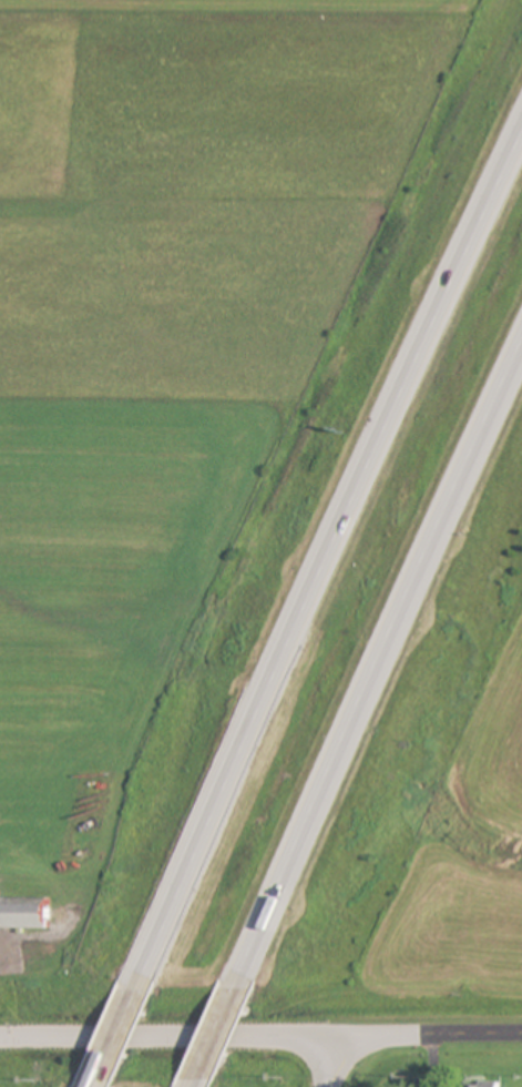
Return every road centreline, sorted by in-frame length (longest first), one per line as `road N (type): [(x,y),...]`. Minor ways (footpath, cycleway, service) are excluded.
road 1 (motorway): [(521,134),(142,974)]
road 2 (motorway): [(237,988),(521,367)]
road 3 (residential): [(521,1030),(0,1035)]

